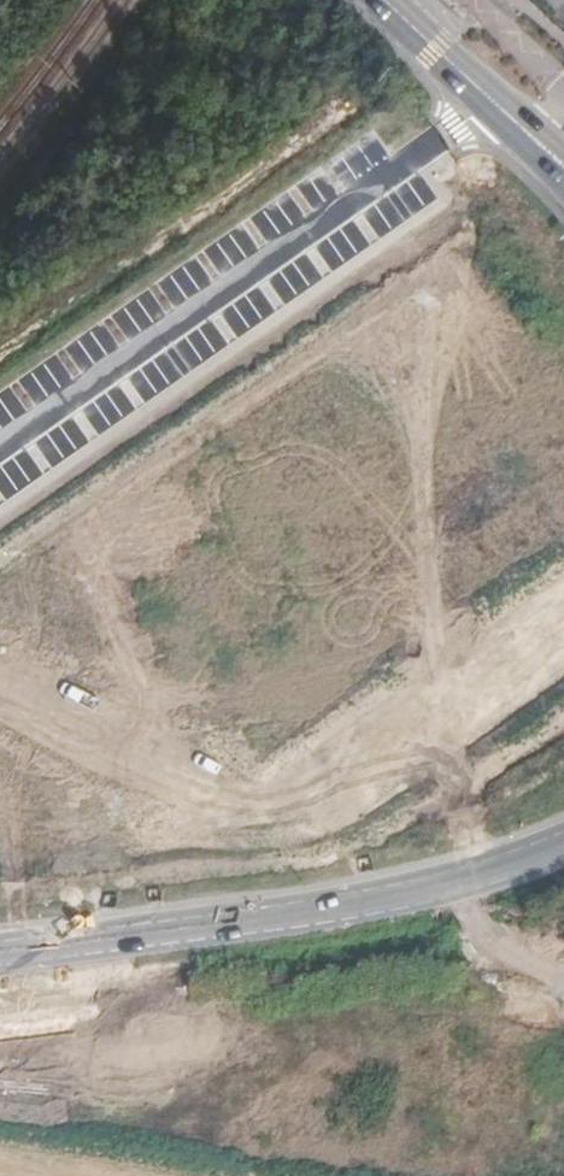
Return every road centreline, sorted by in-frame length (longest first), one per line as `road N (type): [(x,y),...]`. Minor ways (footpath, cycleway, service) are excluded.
road 1 (tertiary): [(0,955),(395,897),(563,845)]
road 2 (secondary): [(532,137),(384,0)]

